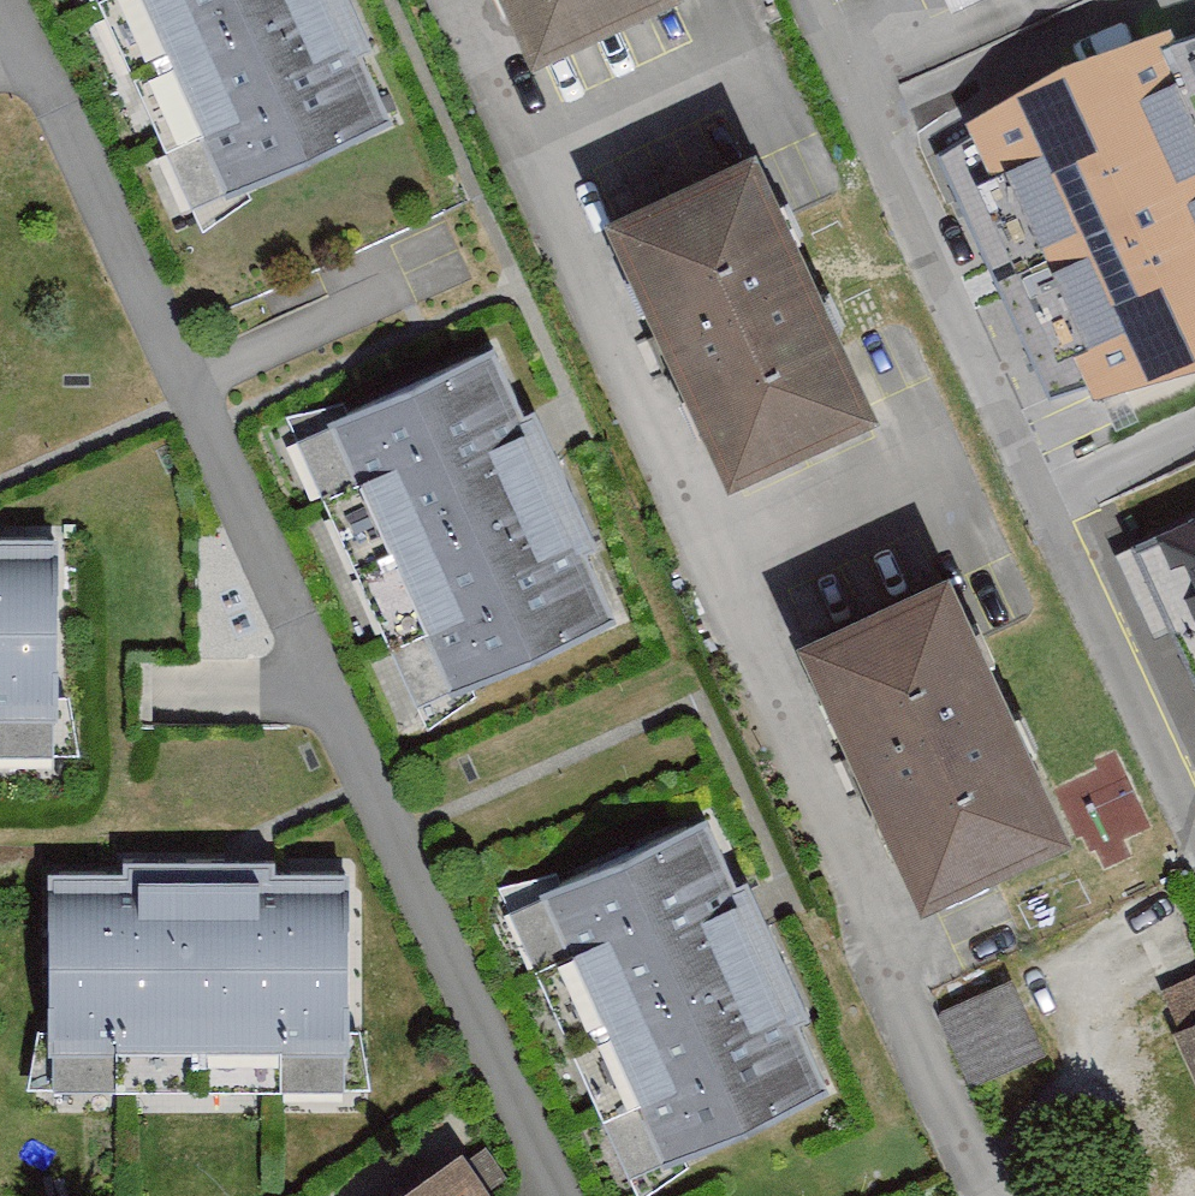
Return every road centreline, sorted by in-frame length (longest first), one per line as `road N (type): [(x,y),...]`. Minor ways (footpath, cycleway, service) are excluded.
road 1 (residential): [(566,1195),(14,0)]
road 2 (residential): [(460,0),(994,1195)]
road 3 (residential): [(819,0),(1194,823)]

